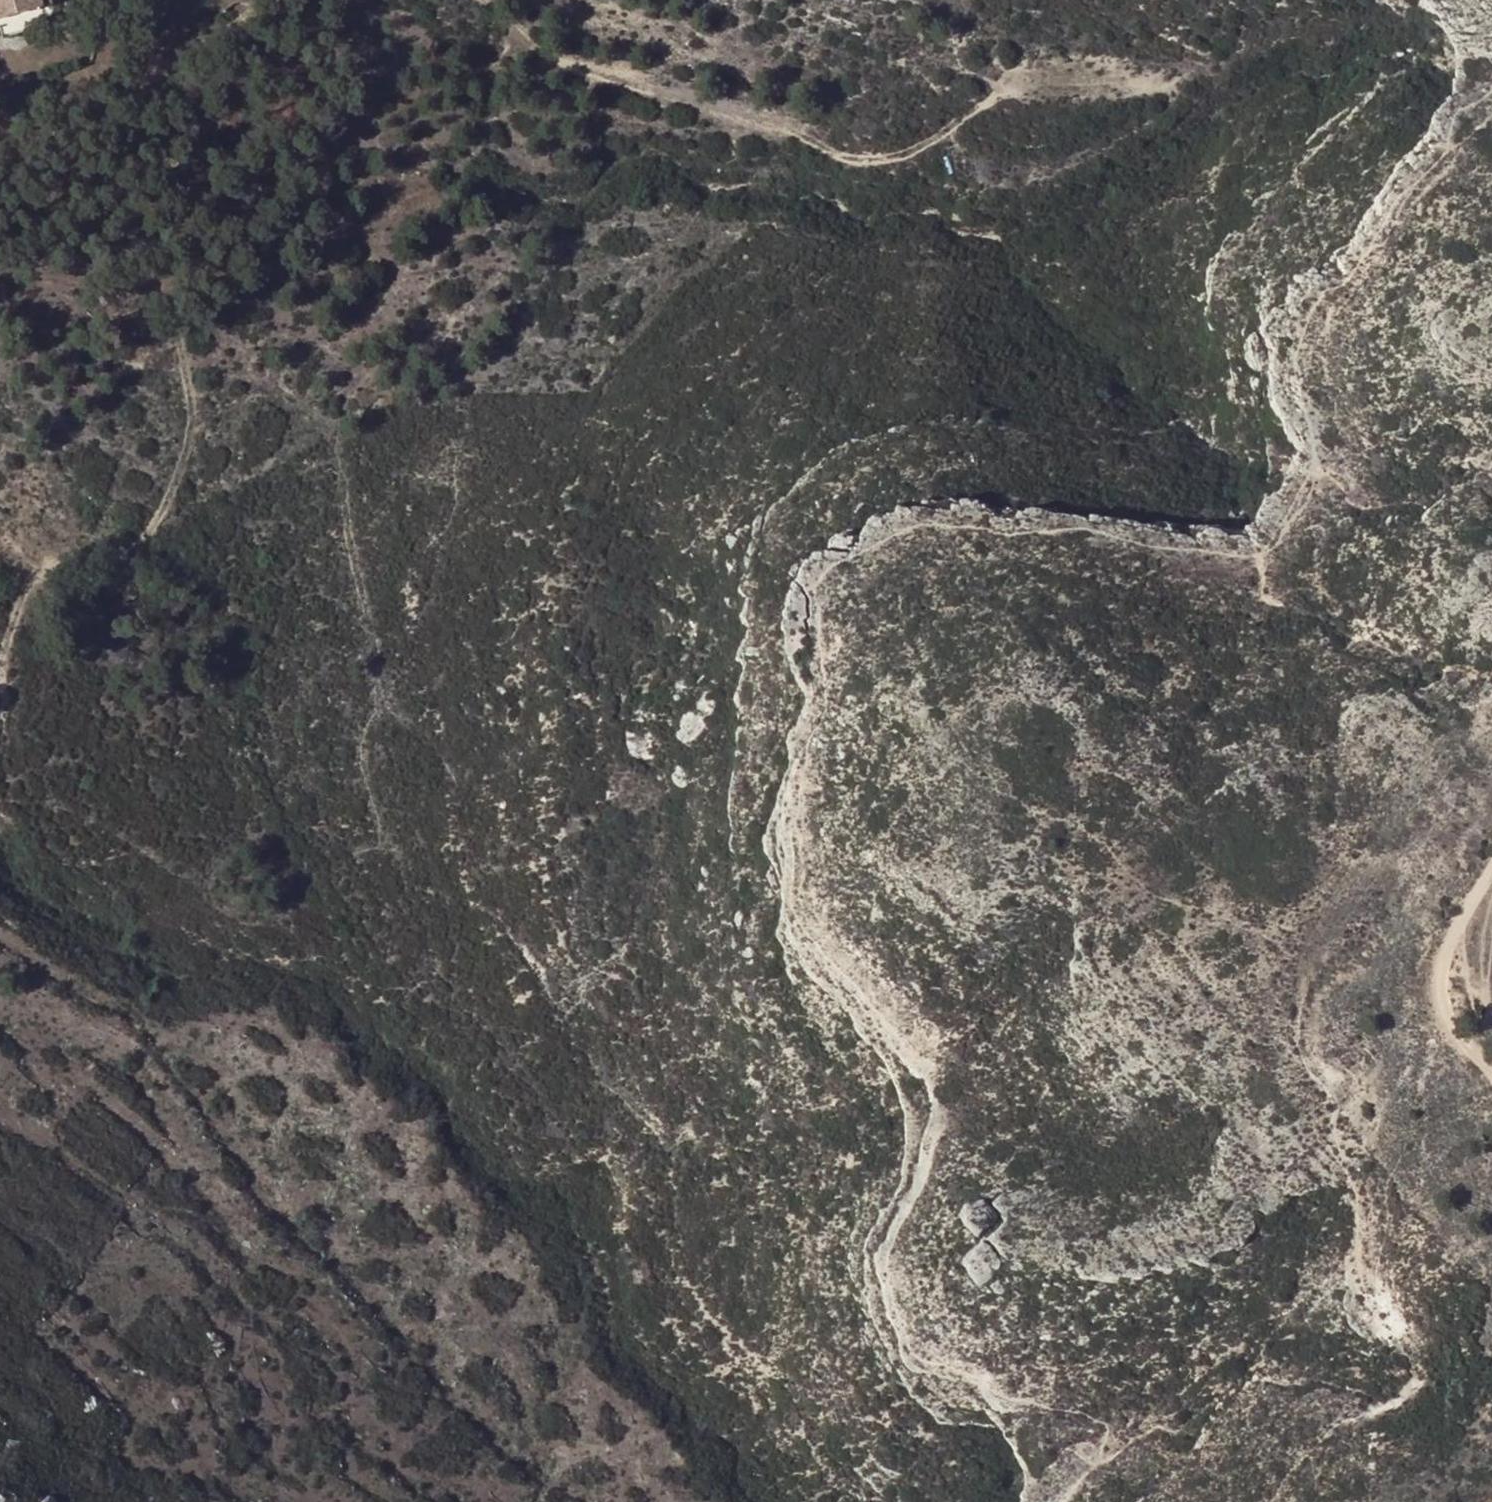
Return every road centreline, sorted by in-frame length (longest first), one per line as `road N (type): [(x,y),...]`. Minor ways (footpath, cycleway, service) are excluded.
road 1 (track): [(1491,869),(1432,978),(1448,1031),(1491,1073)]

